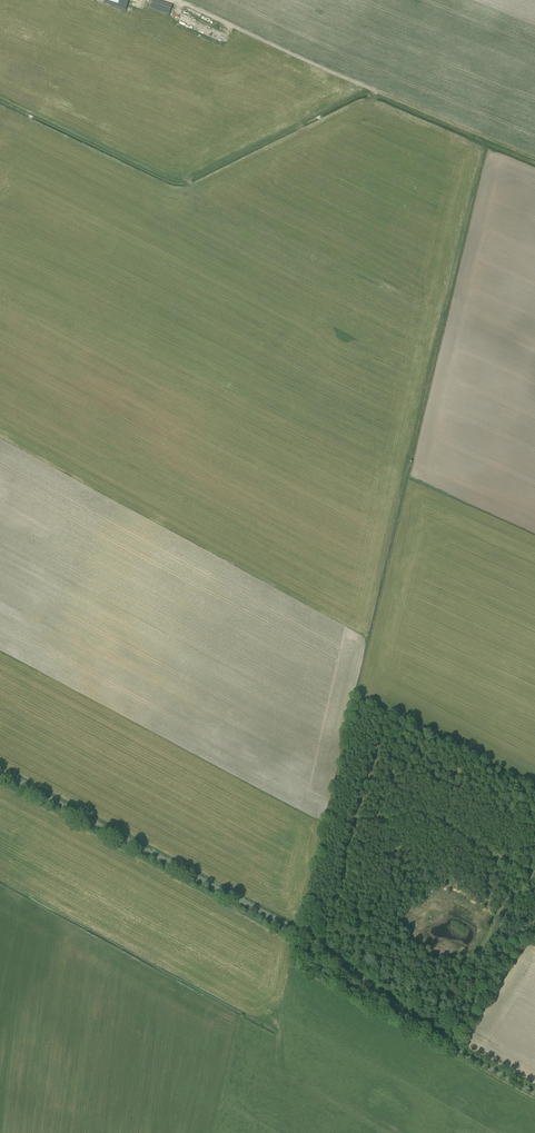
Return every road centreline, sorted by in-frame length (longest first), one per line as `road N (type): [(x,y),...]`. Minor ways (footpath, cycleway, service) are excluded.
road 1 (unclassified): [(534,1094),(460,1052),(301,932),(0,772)]

